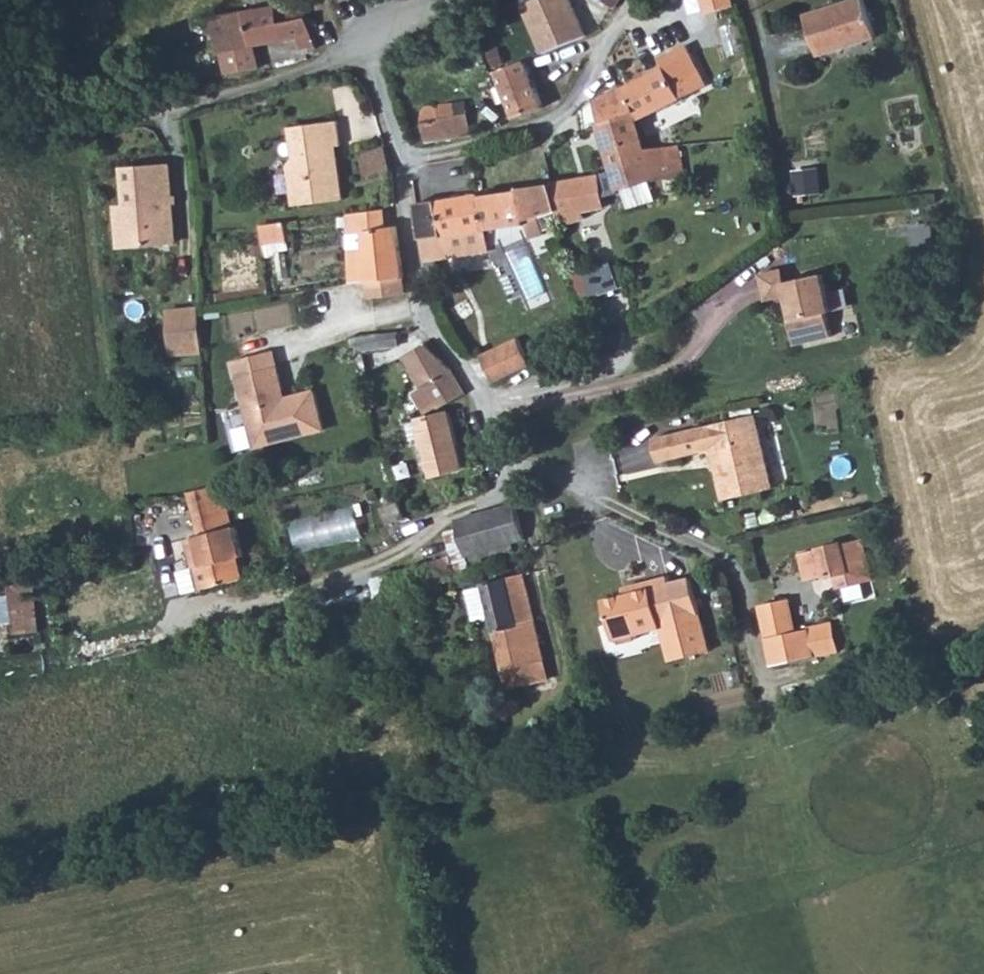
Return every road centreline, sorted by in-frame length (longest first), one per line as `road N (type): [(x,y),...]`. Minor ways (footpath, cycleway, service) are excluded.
road 1 (residential): [(405,165),(431,319),(484,401),(511,485)]
road 2 (residential): [(405,165),(546,130),(582,93),(610,0)]
road 3 (unclassified): [(365,48),(172,111)]
road 4 (track): [(172,111),(0,120)]
road 5 (residential): [(365,48),(405,165)]

